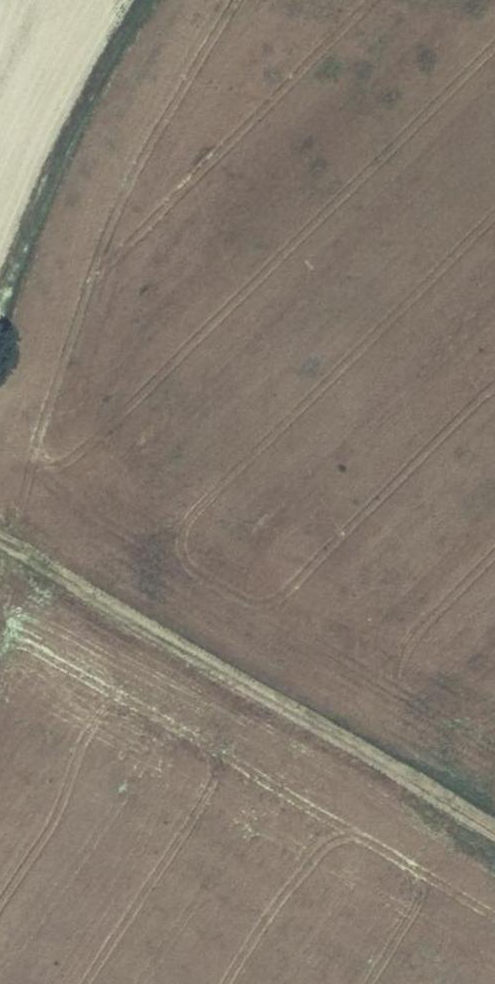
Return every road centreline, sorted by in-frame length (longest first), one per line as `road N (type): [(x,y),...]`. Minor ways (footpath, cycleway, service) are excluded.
road 1 (track): [(494,830),(419,779),(0,541)]
road 2 (track): [(0,309),(47,188),(149,0)]

